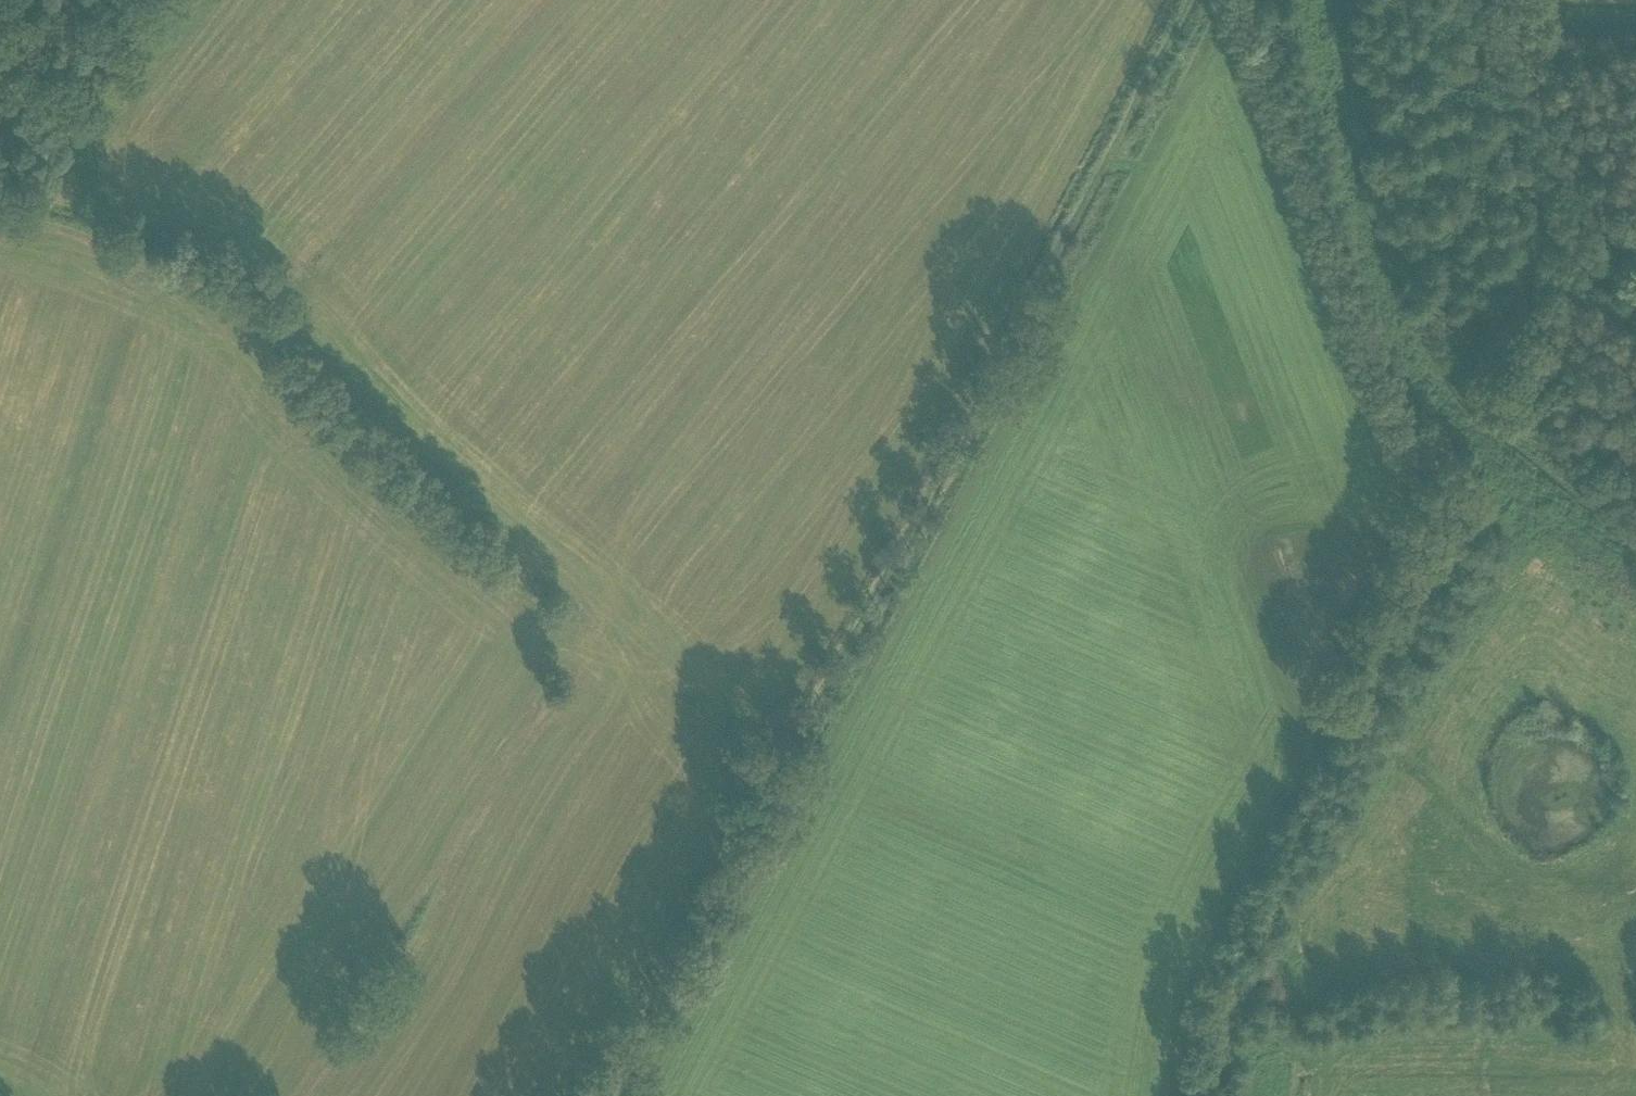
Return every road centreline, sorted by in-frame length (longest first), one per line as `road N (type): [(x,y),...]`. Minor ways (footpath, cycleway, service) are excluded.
road 1 (track): [(606,1095),(1192,0)]

